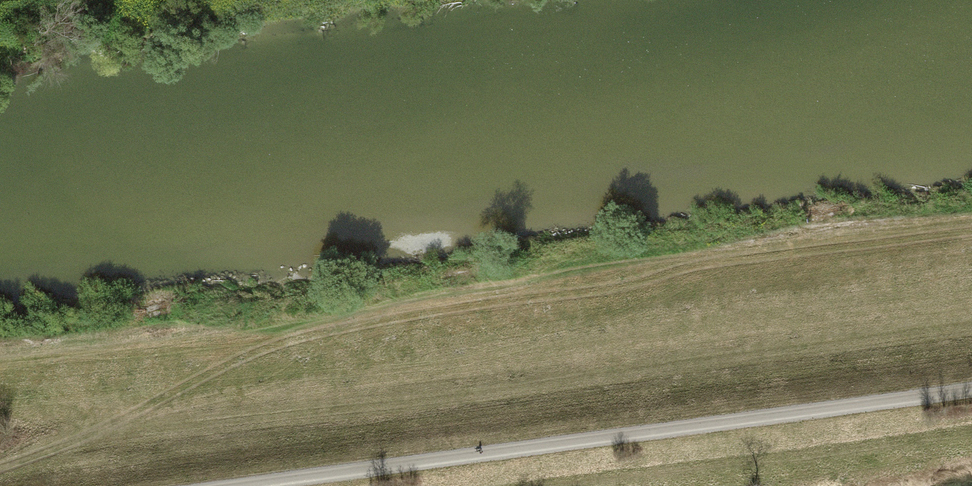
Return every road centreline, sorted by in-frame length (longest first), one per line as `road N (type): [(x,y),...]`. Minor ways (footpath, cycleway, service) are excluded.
road 1 (track): [(0,466),(103,436),(464,399),(971,330)]
road 2 (track): [(971,390),(221,485)]

